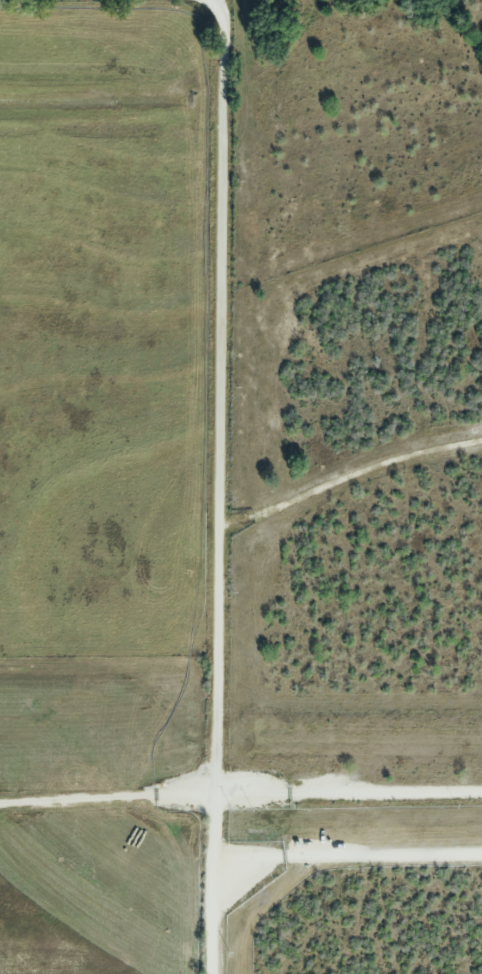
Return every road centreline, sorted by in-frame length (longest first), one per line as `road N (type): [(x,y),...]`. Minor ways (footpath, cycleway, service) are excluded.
road 1 (residential): [(221,973),(232,42),(224,0)]
road 2 (residential): [(481,787),(0,803)]

